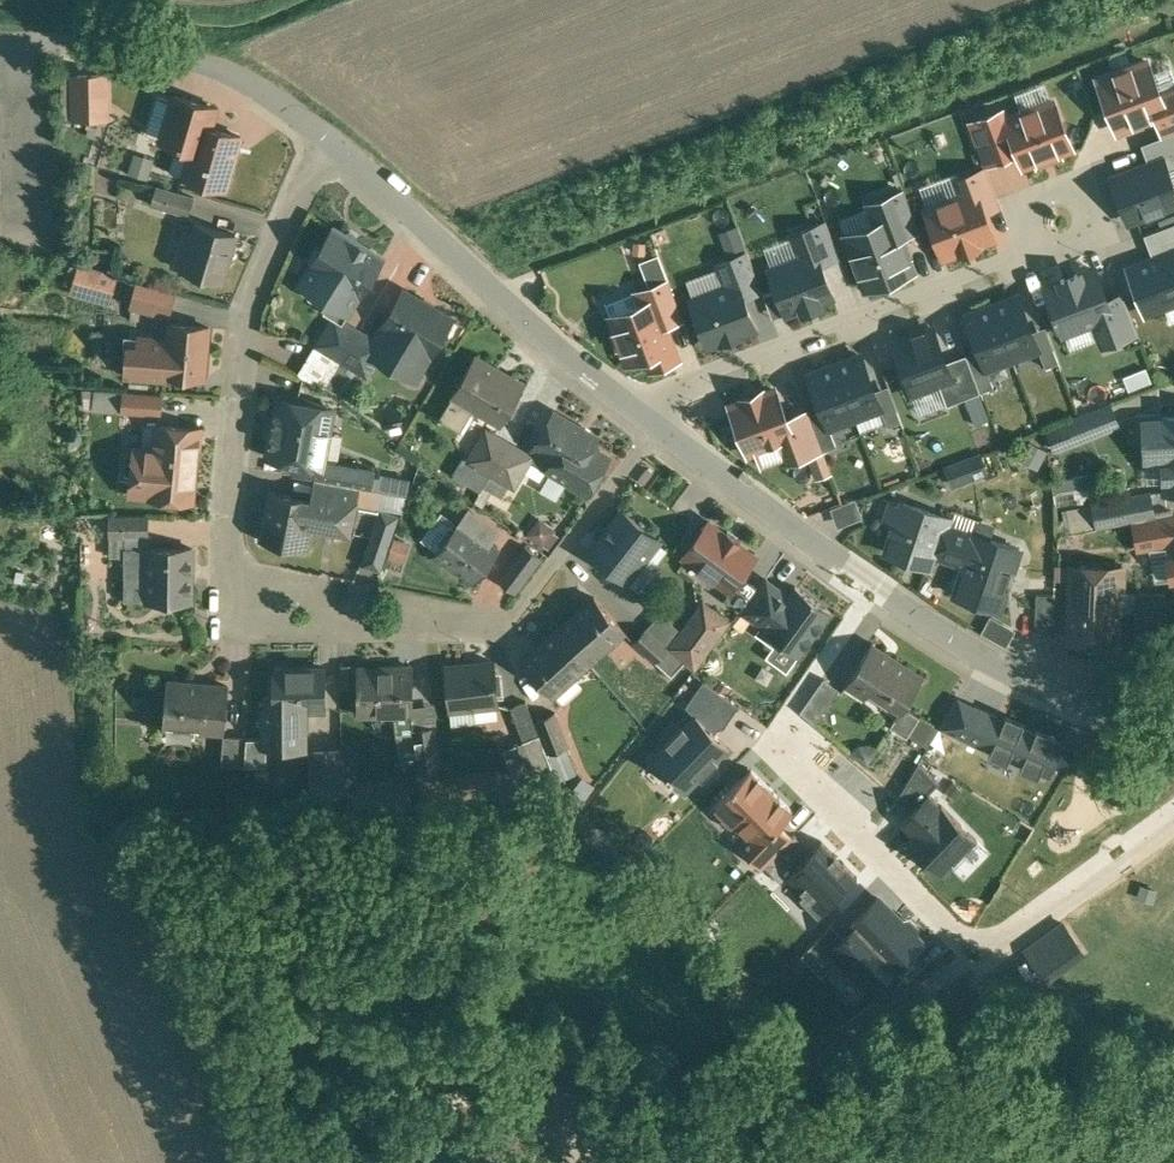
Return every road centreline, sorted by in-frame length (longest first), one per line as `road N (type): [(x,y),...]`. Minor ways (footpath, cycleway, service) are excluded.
road 1 (residential): [(1173,743),(941,639),(801,542),(324,142)]
road 2 (unclassified): [(324,142),(284,217),(247,342),(231,469),(234,576),(268,609),(509,631)]
road 3 (residential): [(324,142),(192,60),(108,43),(0,41)]

